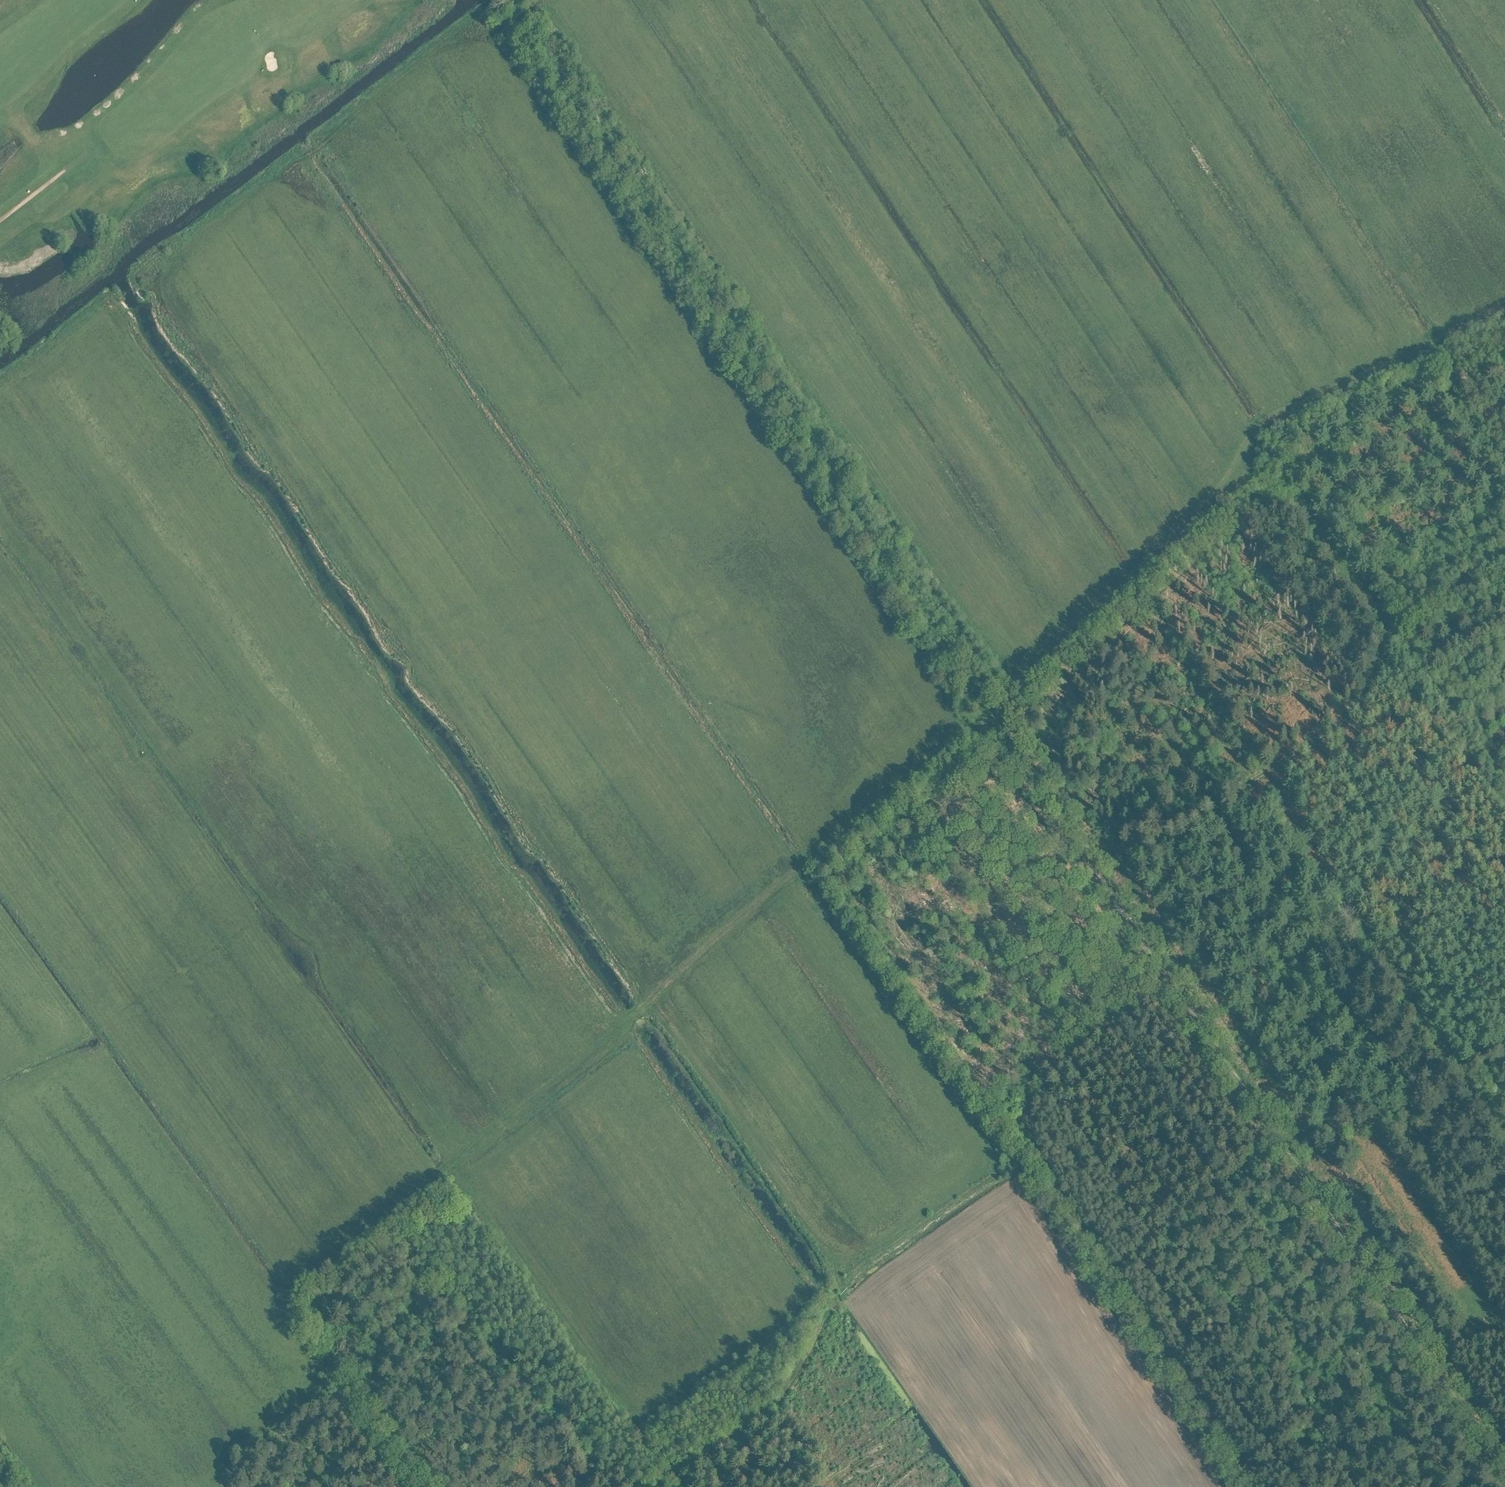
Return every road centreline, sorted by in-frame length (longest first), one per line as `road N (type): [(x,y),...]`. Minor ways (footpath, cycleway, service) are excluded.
road 1 (track): [(1504,310),(1260,426),(1219,491),(1152,557),(630,1017)]
road 2 (track): [(1504,1474),(1092,872)]
road 3 (track): [(1265,1486),(1028,1143),(1028,1077),(1167,975)]
road 4 (track): [(493,0),(102,322)]
road 5 (track): [(1504,1335),(1420,1350),(1256,1474)]
road 6 (track): [(681,1486),(668,1471),(789,1384),(847,1300)]

